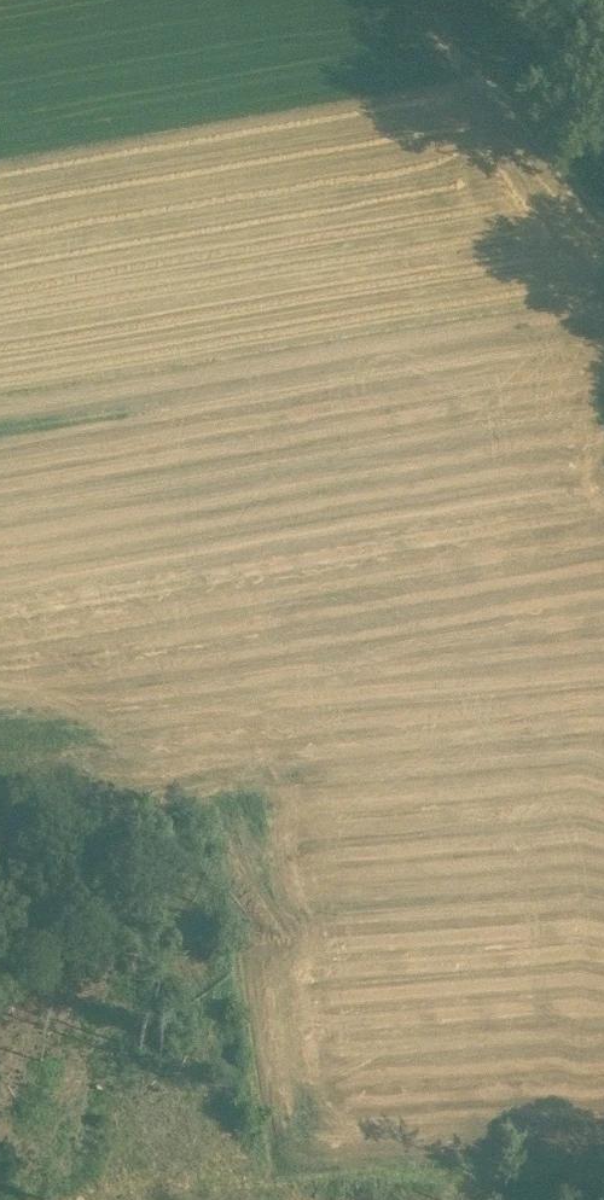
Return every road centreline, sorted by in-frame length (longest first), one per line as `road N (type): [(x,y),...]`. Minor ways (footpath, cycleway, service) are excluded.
road 1 (unclassified): [(603,99),(528,0)]

